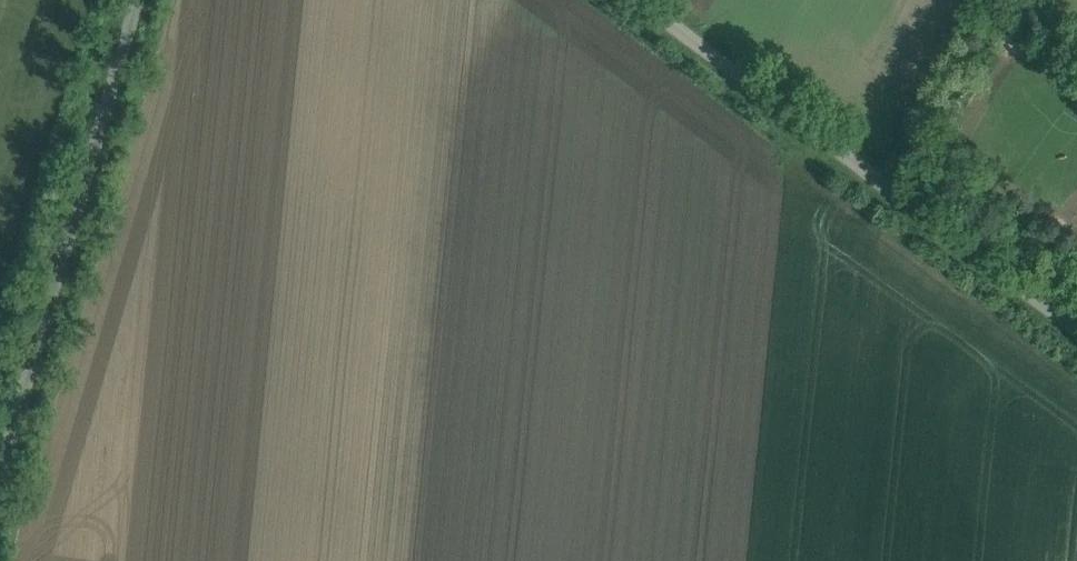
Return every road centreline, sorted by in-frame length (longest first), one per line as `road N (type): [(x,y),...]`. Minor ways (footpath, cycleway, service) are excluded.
road 1 (unclassified): [(1076,327),(641,0)]
road 2 (unclassified): [(143,0),(0,493)]

